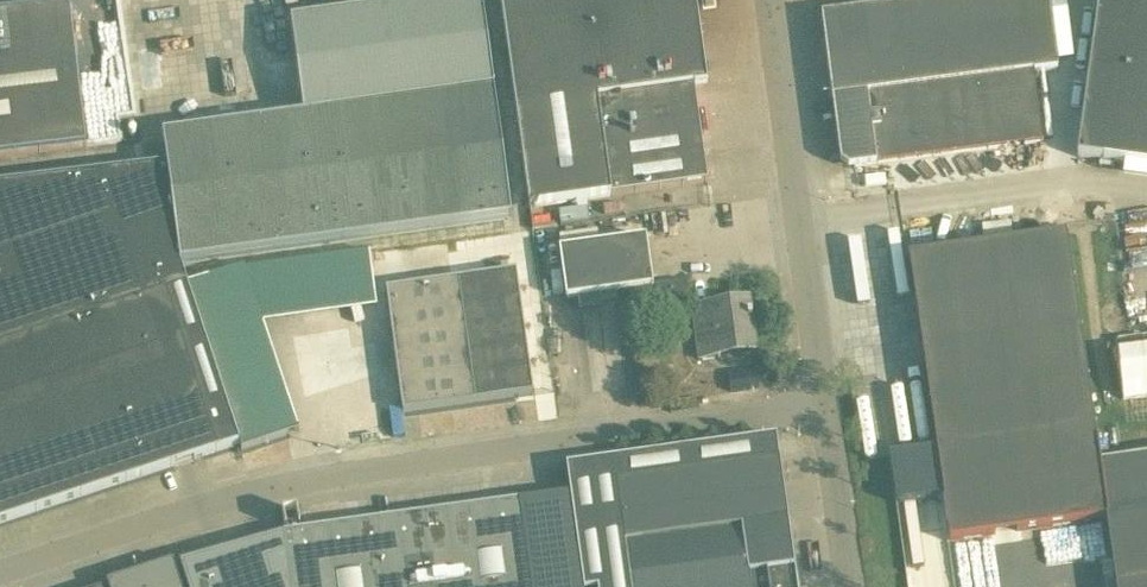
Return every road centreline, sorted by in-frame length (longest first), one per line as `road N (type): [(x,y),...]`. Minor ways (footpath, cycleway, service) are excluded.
road 1 (unclassified): [(0,571),(306,479),(824,406)]
road 2 (unclassified): [(824,406),(769,0)]
road 3 (unclassified): [(850,586),(824,406)]

